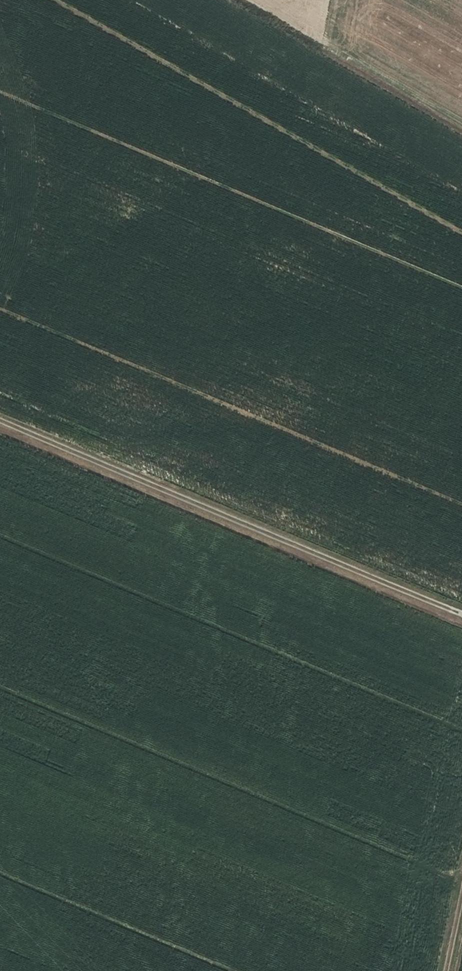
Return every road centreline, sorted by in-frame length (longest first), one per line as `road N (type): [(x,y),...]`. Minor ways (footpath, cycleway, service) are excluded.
road 1 (track): [(0,427),(461,620)]

